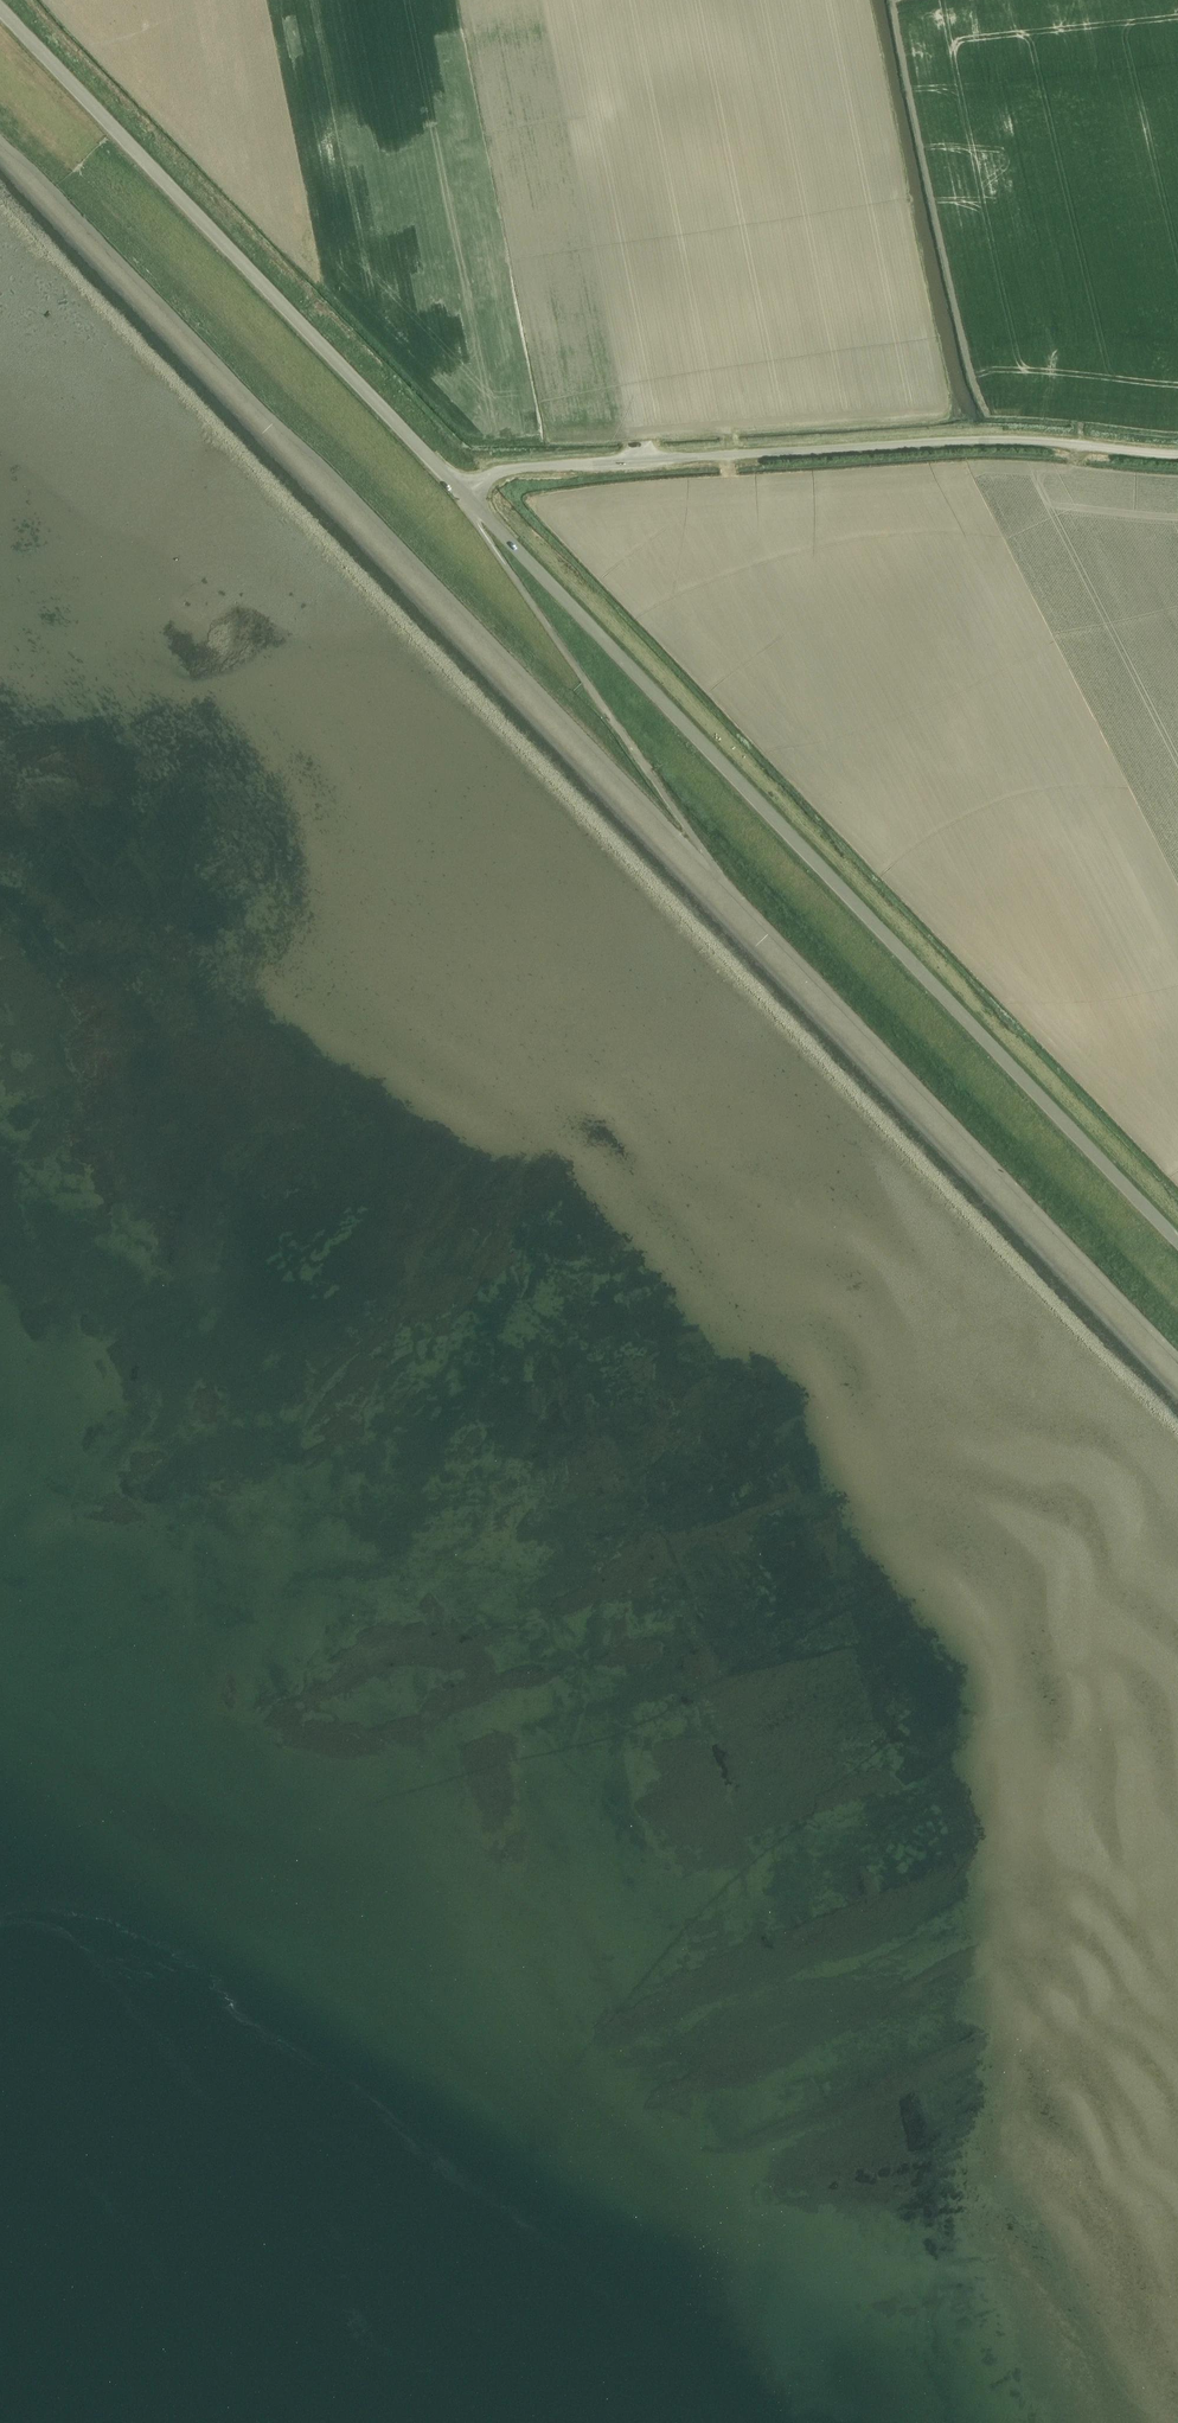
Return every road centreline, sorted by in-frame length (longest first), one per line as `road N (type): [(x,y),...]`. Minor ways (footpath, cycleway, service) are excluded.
road 1 (unclassified): [(1177,1241),(465,494)]
road 2 (unclassified): [(465,494),(516,469),(937,443),(1177,454)]
road 3 (unclassified): [(465,494),(0,10)]

